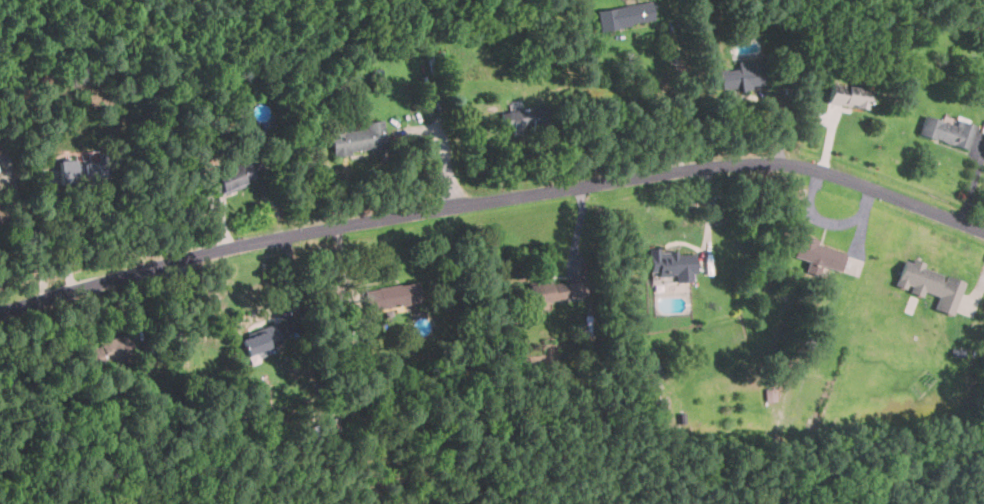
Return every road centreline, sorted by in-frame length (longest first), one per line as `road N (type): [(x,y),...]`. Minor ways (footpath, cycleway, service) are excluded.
road 1 (residential): [(0,315),(323,232),(729,167),(824,172),(983,232)]

